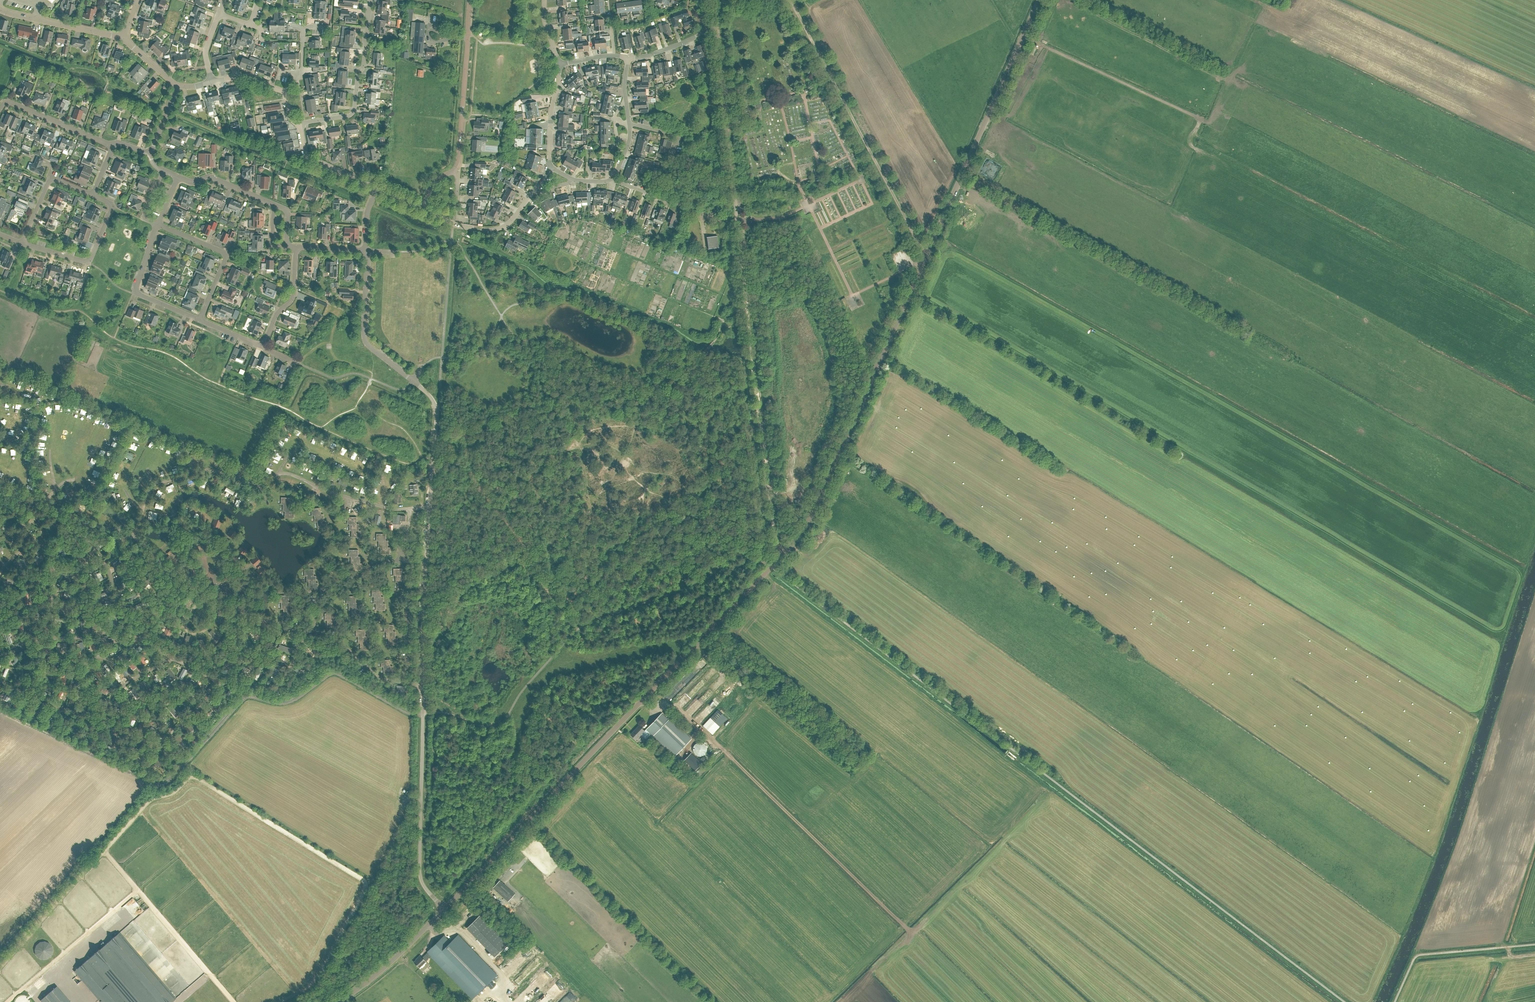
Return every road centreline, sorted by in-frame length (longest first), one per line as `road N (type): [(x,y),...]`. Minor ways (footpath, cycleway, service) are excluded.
road 1 (unclassified): [(444,908),(420,870),(424,577),(436,409),(365,342),(366,251)]
road 2 (unclassified): [(444,908),(785,553)]
road 3 (unclassified): [(785,553),(811,515),(929,249)]
road 4 (unclassified): [(929,249),(1038,0)]
road 5 (track): [(797,13),(913,233)]
road 6 (unclassified): [(742,268),(716,26)]
road 7 (track): [(769,488),(742,268)]
road 8 (unclassified): [(453,171),(470,0)]
road 9 (residential): [(299,125),(353,112),(369,0)]
road 10 (unclassified): [(150,783),(0,713)]
road 11 (residential): [(22,243),(89,263),(112,207),(93,195)]
road 12 (residential): [(199,320),(228,254),(158,224)]
road 13 (unclassified): [(336,1001),(444,908)]
road 14 (residential): [(199,320),(135,292),(158,224)]
road 15 (residential): [(124,38),(0,10)]
road 16 (residential): [(112,144),(6,101),(0,109)]

